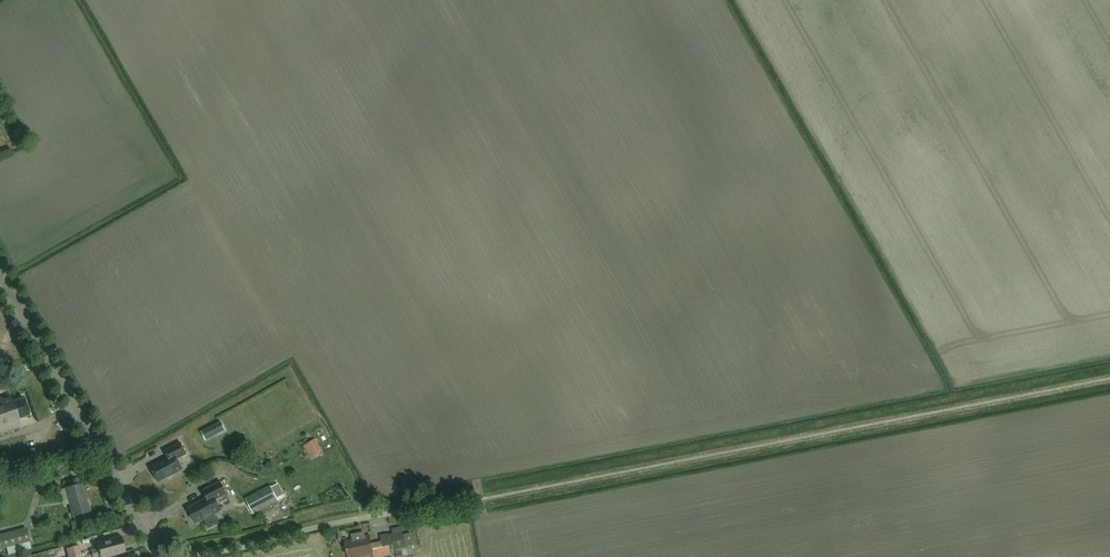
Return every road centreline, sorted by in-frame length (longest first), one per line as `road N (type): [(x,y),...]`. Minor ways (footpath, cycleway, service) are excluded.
road 1 (tertiary): [(158,556),(0,278)]

